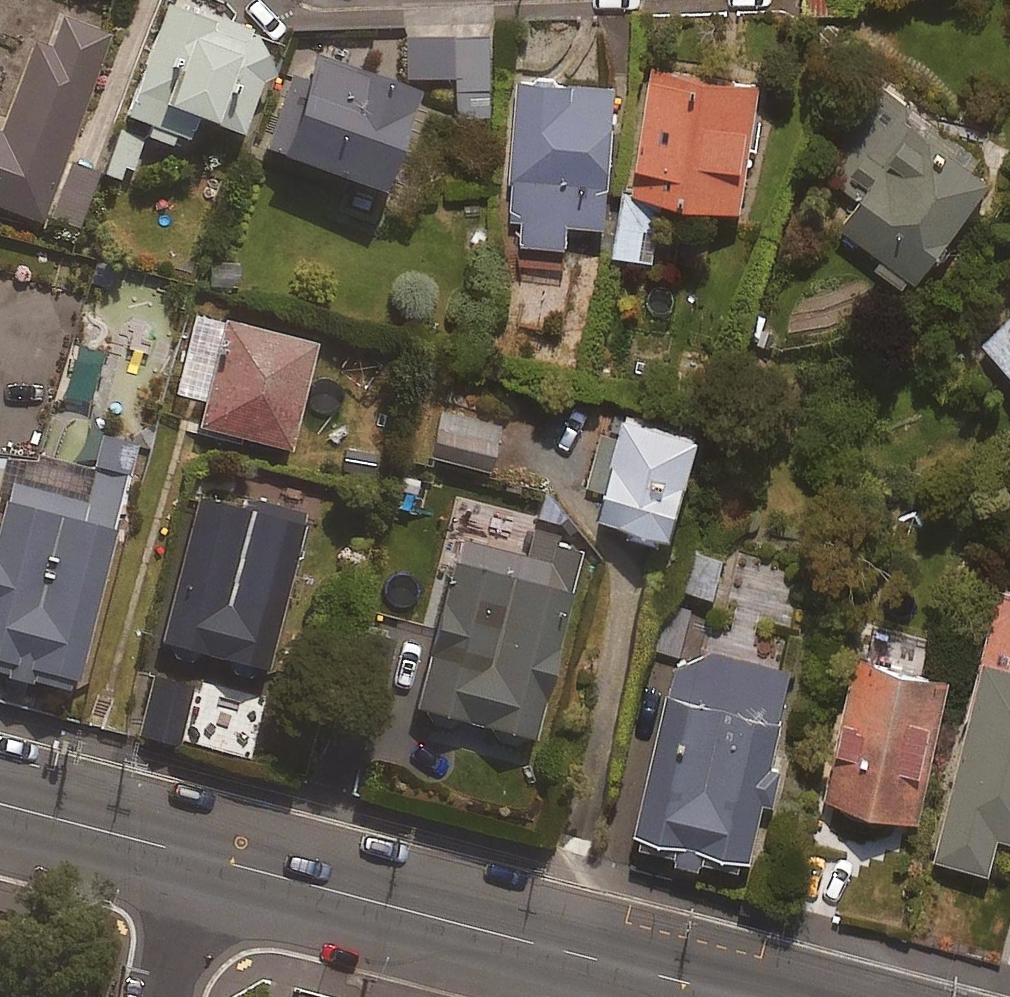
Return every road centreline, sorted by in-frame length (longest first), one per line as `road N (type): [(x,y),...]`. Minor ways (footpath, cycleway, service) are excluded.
road 1 (tertiary): [(192,854),(745,996)]
road 2 (tertiary): [(0,803),(192,854)]
road 3 (residential): [(192,854),(157,996)]

